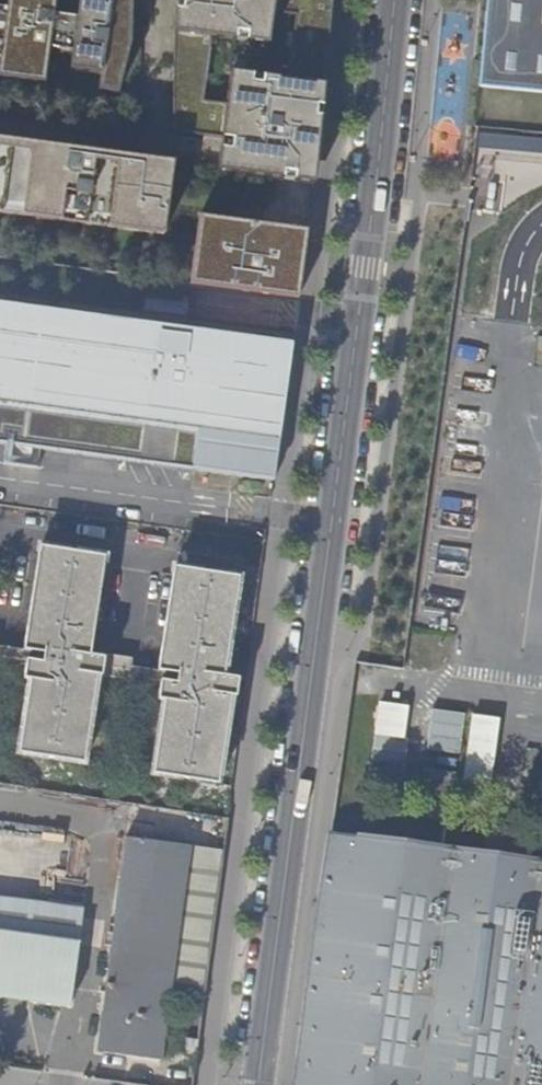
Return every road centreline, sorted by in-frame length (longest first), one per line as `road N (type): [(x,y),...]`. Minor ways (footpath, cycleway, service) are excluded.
road 1 (residential): [(258,1084),(366,268),(391,0)]

